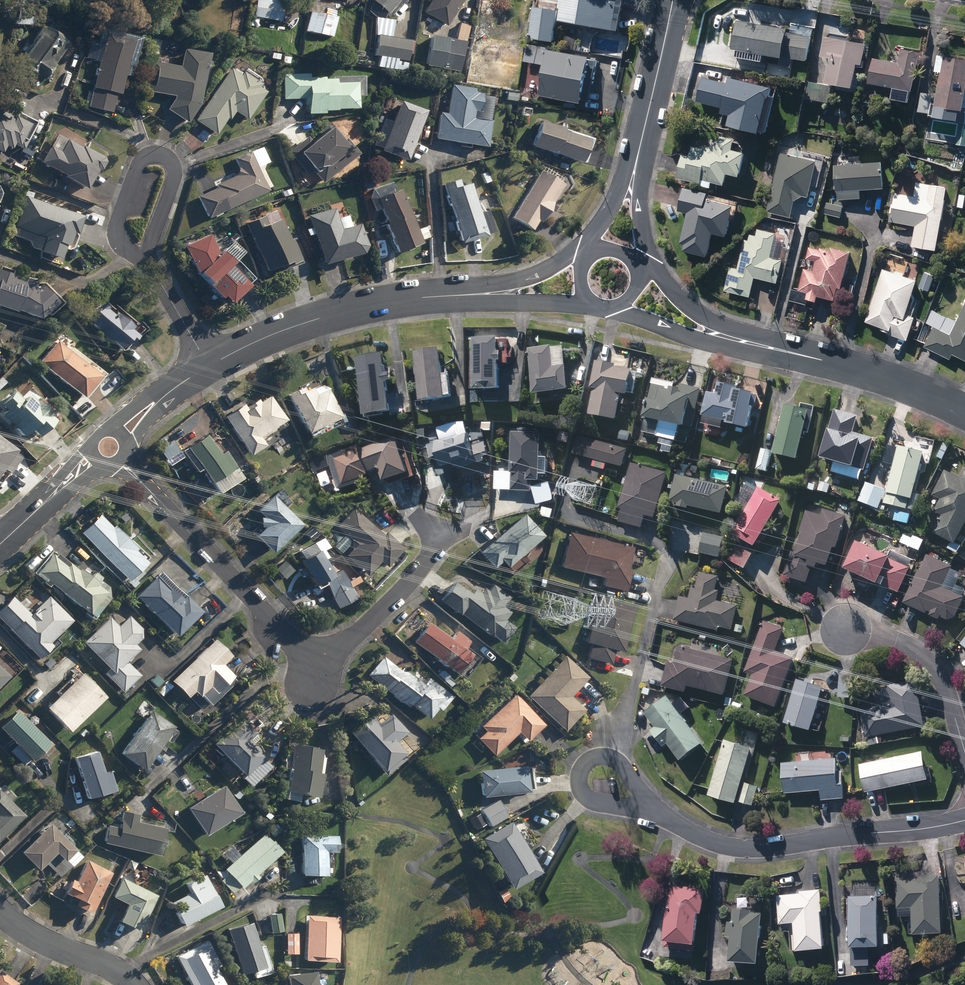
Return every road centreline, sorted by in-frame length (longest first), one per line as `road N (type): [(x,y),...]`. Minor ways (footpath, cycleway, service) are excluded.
road 1 (residential): [(964,820),(747,848),(718,842),(647,805)]
road 2 (residential): [(121,459),(315,656)]
road 3 (residential): [(467,294),(319,318),(209,365)]
road 4 (residential): [(739,342),(872,374),(964,409)]
road 5 (residential): [(119,214),(143,156),(158,152),(173,161),(149,262)]
road 6 (residential): [(964,752),(934,667),(898,642),(845,628)]
road 7 (residential): [(315,656),(338,648),(413,581),(437,534)]
road 8 (residential): [(635,167),(675,0)]
road 9 (residential): [(647,805),(591,800),(580,773),(588,760),(611,757),(636,785)]
road 10 (residential): [(0,911),(135,984)]
road 11 (residential): [(739,342),(706,342),(613,308)]
road 12 (residential): [(467,294),(591,257)]
road 13 (residential): [(95,458),(0,545)]
road 14 (residential): [(636,267),(739,342)]
road 15 (residential): [(594,304),(467,294)]

